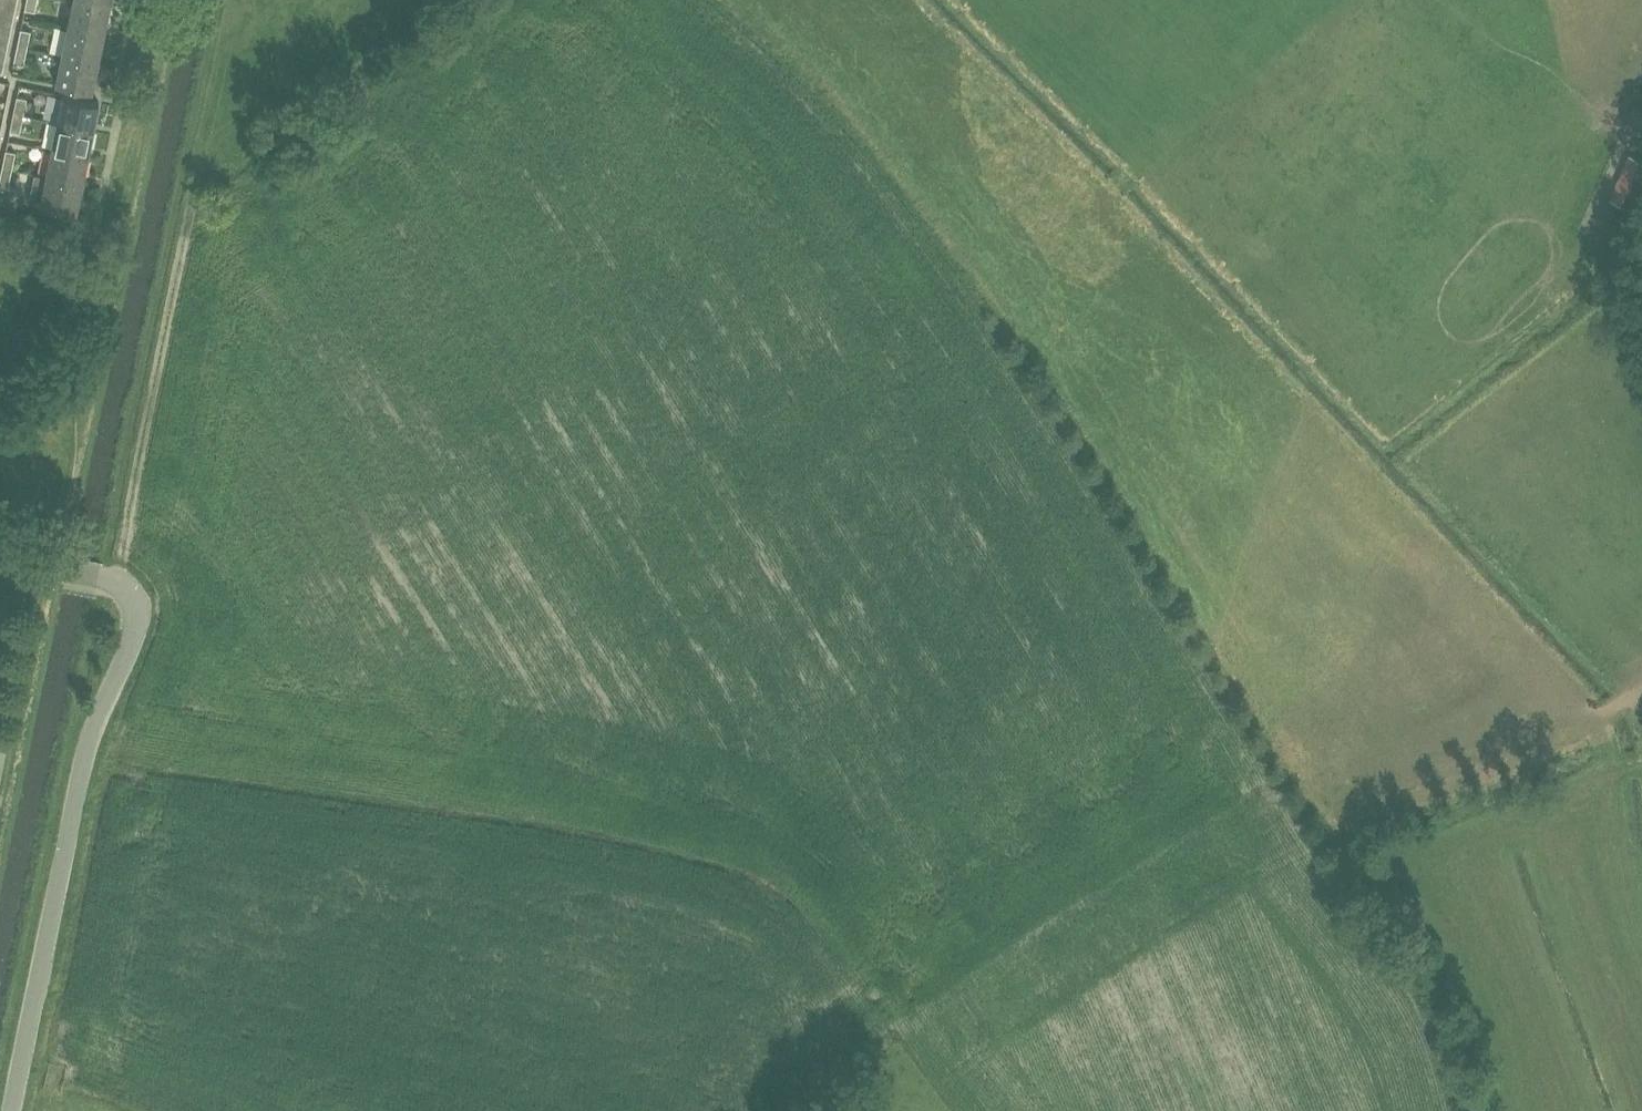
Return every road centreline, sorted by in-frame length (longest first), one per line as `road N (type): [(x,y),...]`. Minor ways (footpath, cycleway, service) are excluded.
road 1 (unclassified): [(8,1110),(96,717),(129,654),(136,604),(115,580),(0,555)]

